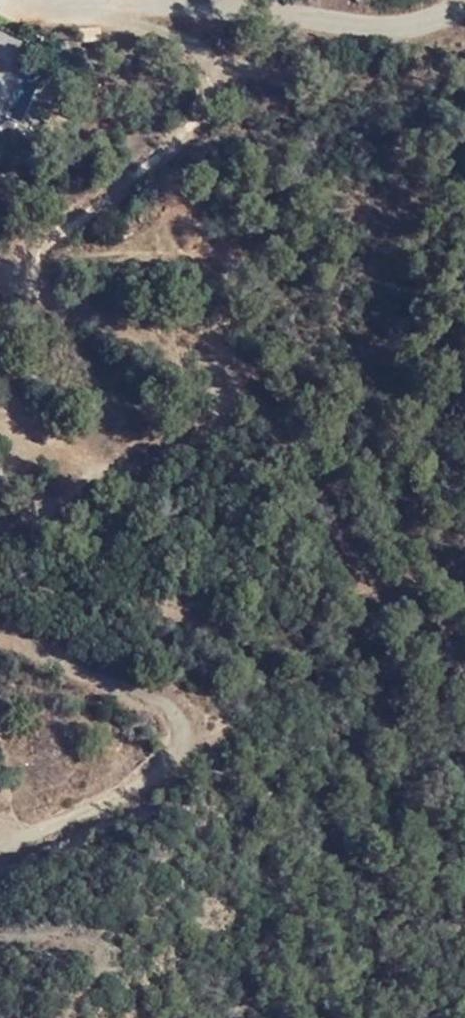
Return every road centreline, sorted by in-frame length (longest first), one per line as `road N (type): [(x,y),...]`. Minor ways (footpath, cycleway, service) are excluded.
road 1 (track): [(96,3),(209,54),(212,102),(174,157),(21,256),(20,266),(192,337),(236,374),(232,397)]
road 2 (track): [(0,618),(167,697),(184,717),(185,753),(0,844)]
road 3 (tertiary): [(56,0),(405,26),(464,0)]
road 4 (track): [(232,397),(204,444),(0,518)]

